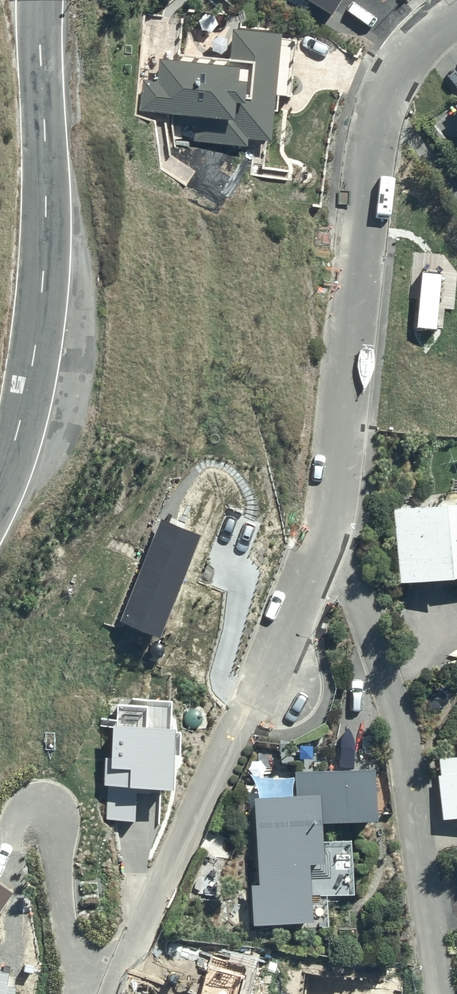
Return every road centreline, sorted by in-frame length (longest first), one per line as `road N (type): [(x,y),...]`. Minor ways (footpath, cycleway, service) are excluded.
road 1 (residential): [(456,3),(416,38),(385,96),(328,517)]
road 2 (residential): [(328,517),(410,753),(442,993)]
road 3 (secondary): [(37,0),(47,144),(38,325),(0,484)]
road 4 (residential): [(278,686),(247,710),(116,993)]
road 5 (residential): [(328,517),(288,618),(278,686)]

